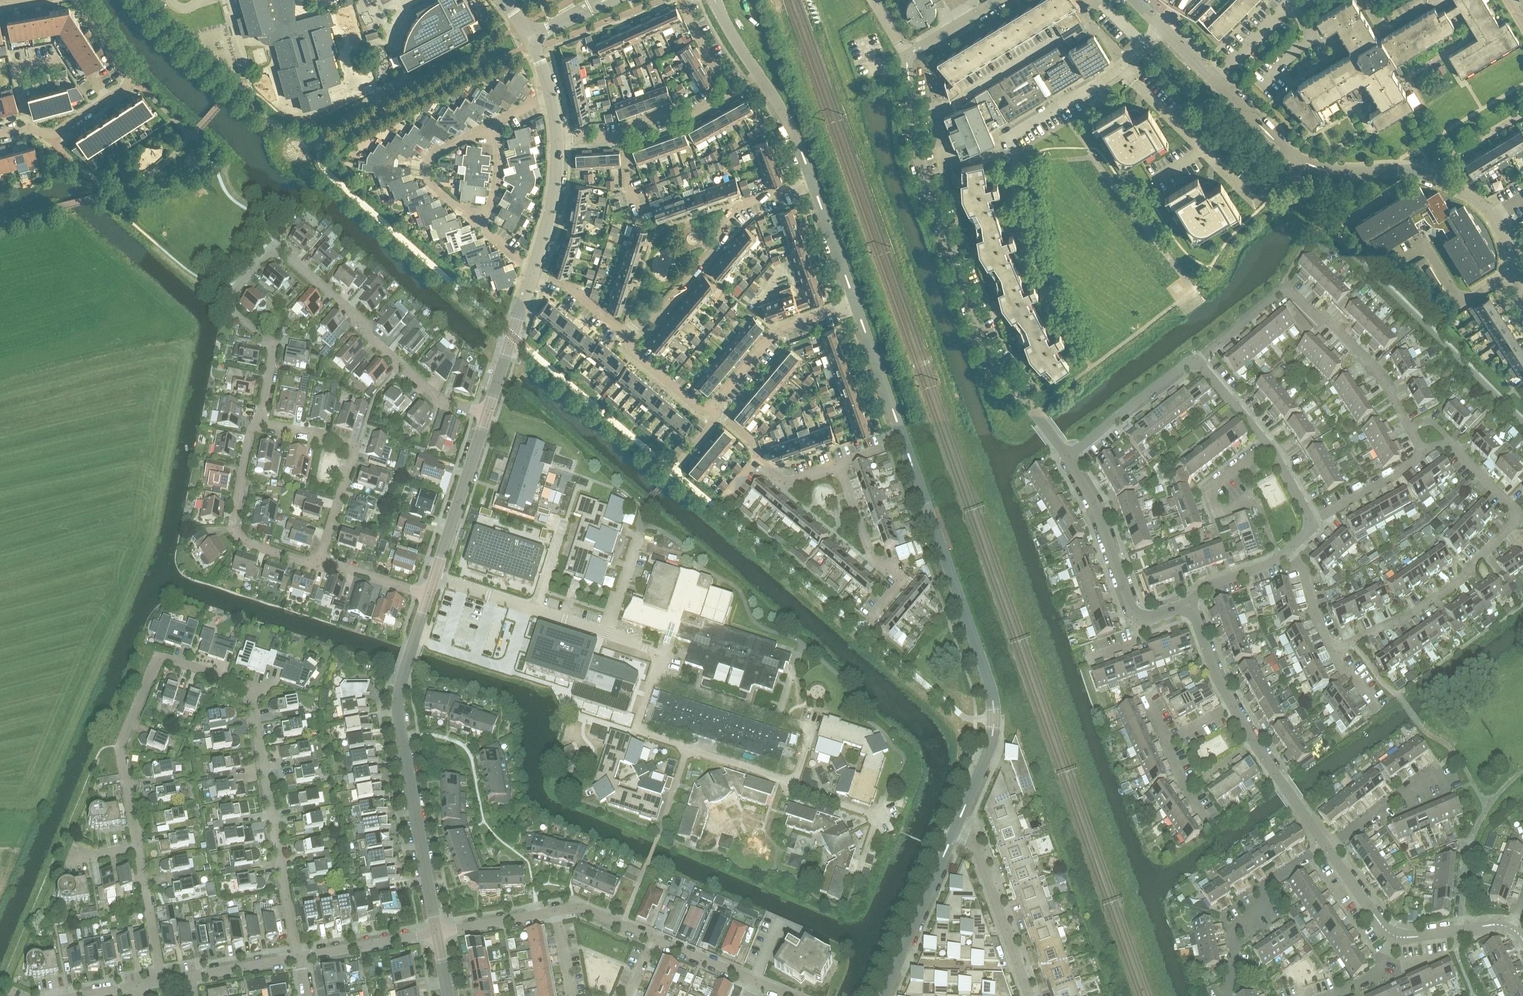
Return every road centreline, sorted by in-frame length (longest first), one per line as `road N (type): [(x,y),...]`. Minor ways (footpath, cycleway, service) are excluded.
road 1 (residential): [(137,845),(121,748),(159,655),(246,684),(297,957)]
road 2 (residential): [(258,421),(271,347),(229,301),(273,246),(437,397),(487,411)]
road 3 (residential): [(1067,455),(973,323),(925,196),(908,56)]
road 4 (residential): [(964,815),(992,735),(991,684),(905,441)]
road 5 (tertiary): [(437,932),(398,707),(429,594)]
road 6 (residential): [(1494,215),(1422,172),(1332,171),(1300,160),(1215,79)]
road 7 (residential): [(1408,428),(1377,370),(1286,286),(1195,360)]
road 8 (residential): [(556,140),(619,137),(671,110),(690,114),(731,89),(685,5)]
road 9 (residential): [(627,335),(660,312),(723,235),(735,208),(812,180)]
road 10 (residential): [(1333,649),(1443,591),(1522,518)]
road 11 (residential): [(318,564),(356,446),(258,421)]
road 12 (residential): [(29,127),(55,133),(133,81),(81,0)]
road 13 (residential): [(812,180),(798,140),(715,0)]
road 14 (residential): [(318,564),(246,542),(234,531),(258,421)]
road 15 (residential): [(1227,995),(1235,947),(1229,928),(1265,905),(1269,882),(1324,843)]
road 16 (residential): [(883,995),(964,815)]
road 17 (tertiary): [(429,594),(487,411)]
road 18 (residential): [(1029,995),(964,815)]
road 19 (residential): [(716,412),(772,333),(855,303)]
road 20 (residential): [(1140,619),(1067,455)]
road 21 (residential): [(1518,279),(1458,306),(1427,245),(1395,265)]
road 22 (residential): [(483,228),(431,184),(426,166),(435,152),(494,123)]
road 23 (residential): [(1324,843),(1233,705)]
road 24 (residential): [(1067,455),(1195,360)]
road 25 (tertiary): [(487,411),(533,271)]
road 26 (residential): [(905,441),(855,303)]
road 27 (residential): [(437,932),(297,957)]
road 28 (residential): [(162,981),(137,845)]
road 29 (residential): [(1327,848),(1438,768)]
road 30 (residential): [(1259,505),(1218,509),(1211,487),(1268,445)]
road 31 (tertiary): [(533,271),(554,191),(556,140)]
road 32 (residential): [(1010,136),(1121,67)]
road 33 (residential): [(855,303),(812,180)]
road 34 (residential): [(1312,520),(1422,453)]
road 35 (residential): [(900,560),(873,558),(839,463)]
road 36 (residential): [(716,412),(695,405),(633,353),(627,335)]
road 37 (residential): [(555,907),(437,932)]

